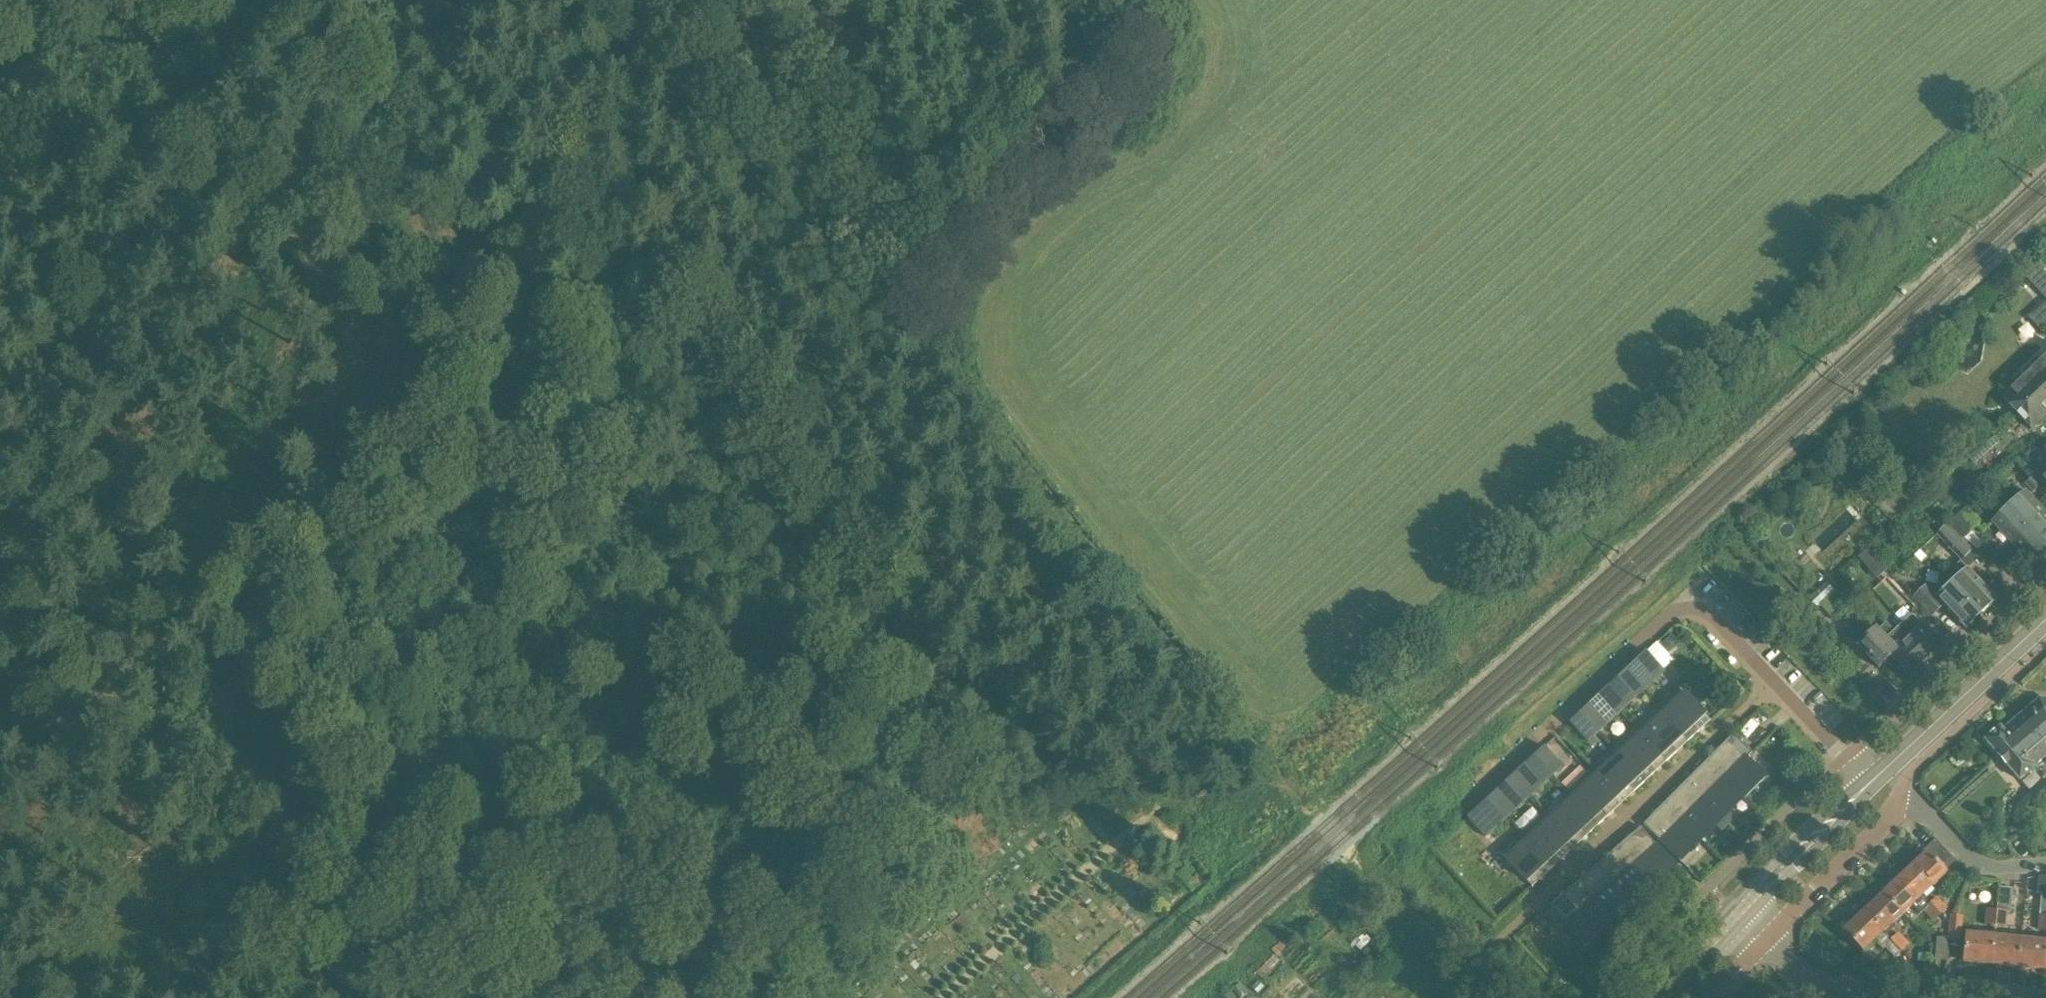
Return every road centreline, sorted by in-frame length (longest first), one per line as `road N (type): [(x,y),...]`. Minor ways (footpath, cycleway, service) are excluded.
road 1 (track): [(210,0),(248,73),(390,249),(411,298),(399,363),(237,673),(228,720),(235,748),(424,997)]
road 2 (residential): [(1470,799),(1681,610),(1715,618),(1775,682)]
road 3 (residential): [(1553,885),(1775,682)]
road 4 (residential): [(2045,571),(1846,757)]
road 5 (residential): [(1762,938),(1826,988),(2010,997)]
road 6 (secondary): [(1864,786),(2045,621)]
road 7 (track): [(0,91),(203,24),(215,12)]
road 8 (residential): [(1846,757),(1709,888),(1728,911)]
road 9 (secondary): [(1864,786),(1728,911)]
road 10 (secondary): [(1741,922),(1847,816),(1864,786)]
road 11 (residential): [(1762,938),(1893,816)]
road 12 (residential): [(2045,863),(1991,865),(1969,855),(1929,813),(1909,808),(1893,816)]

